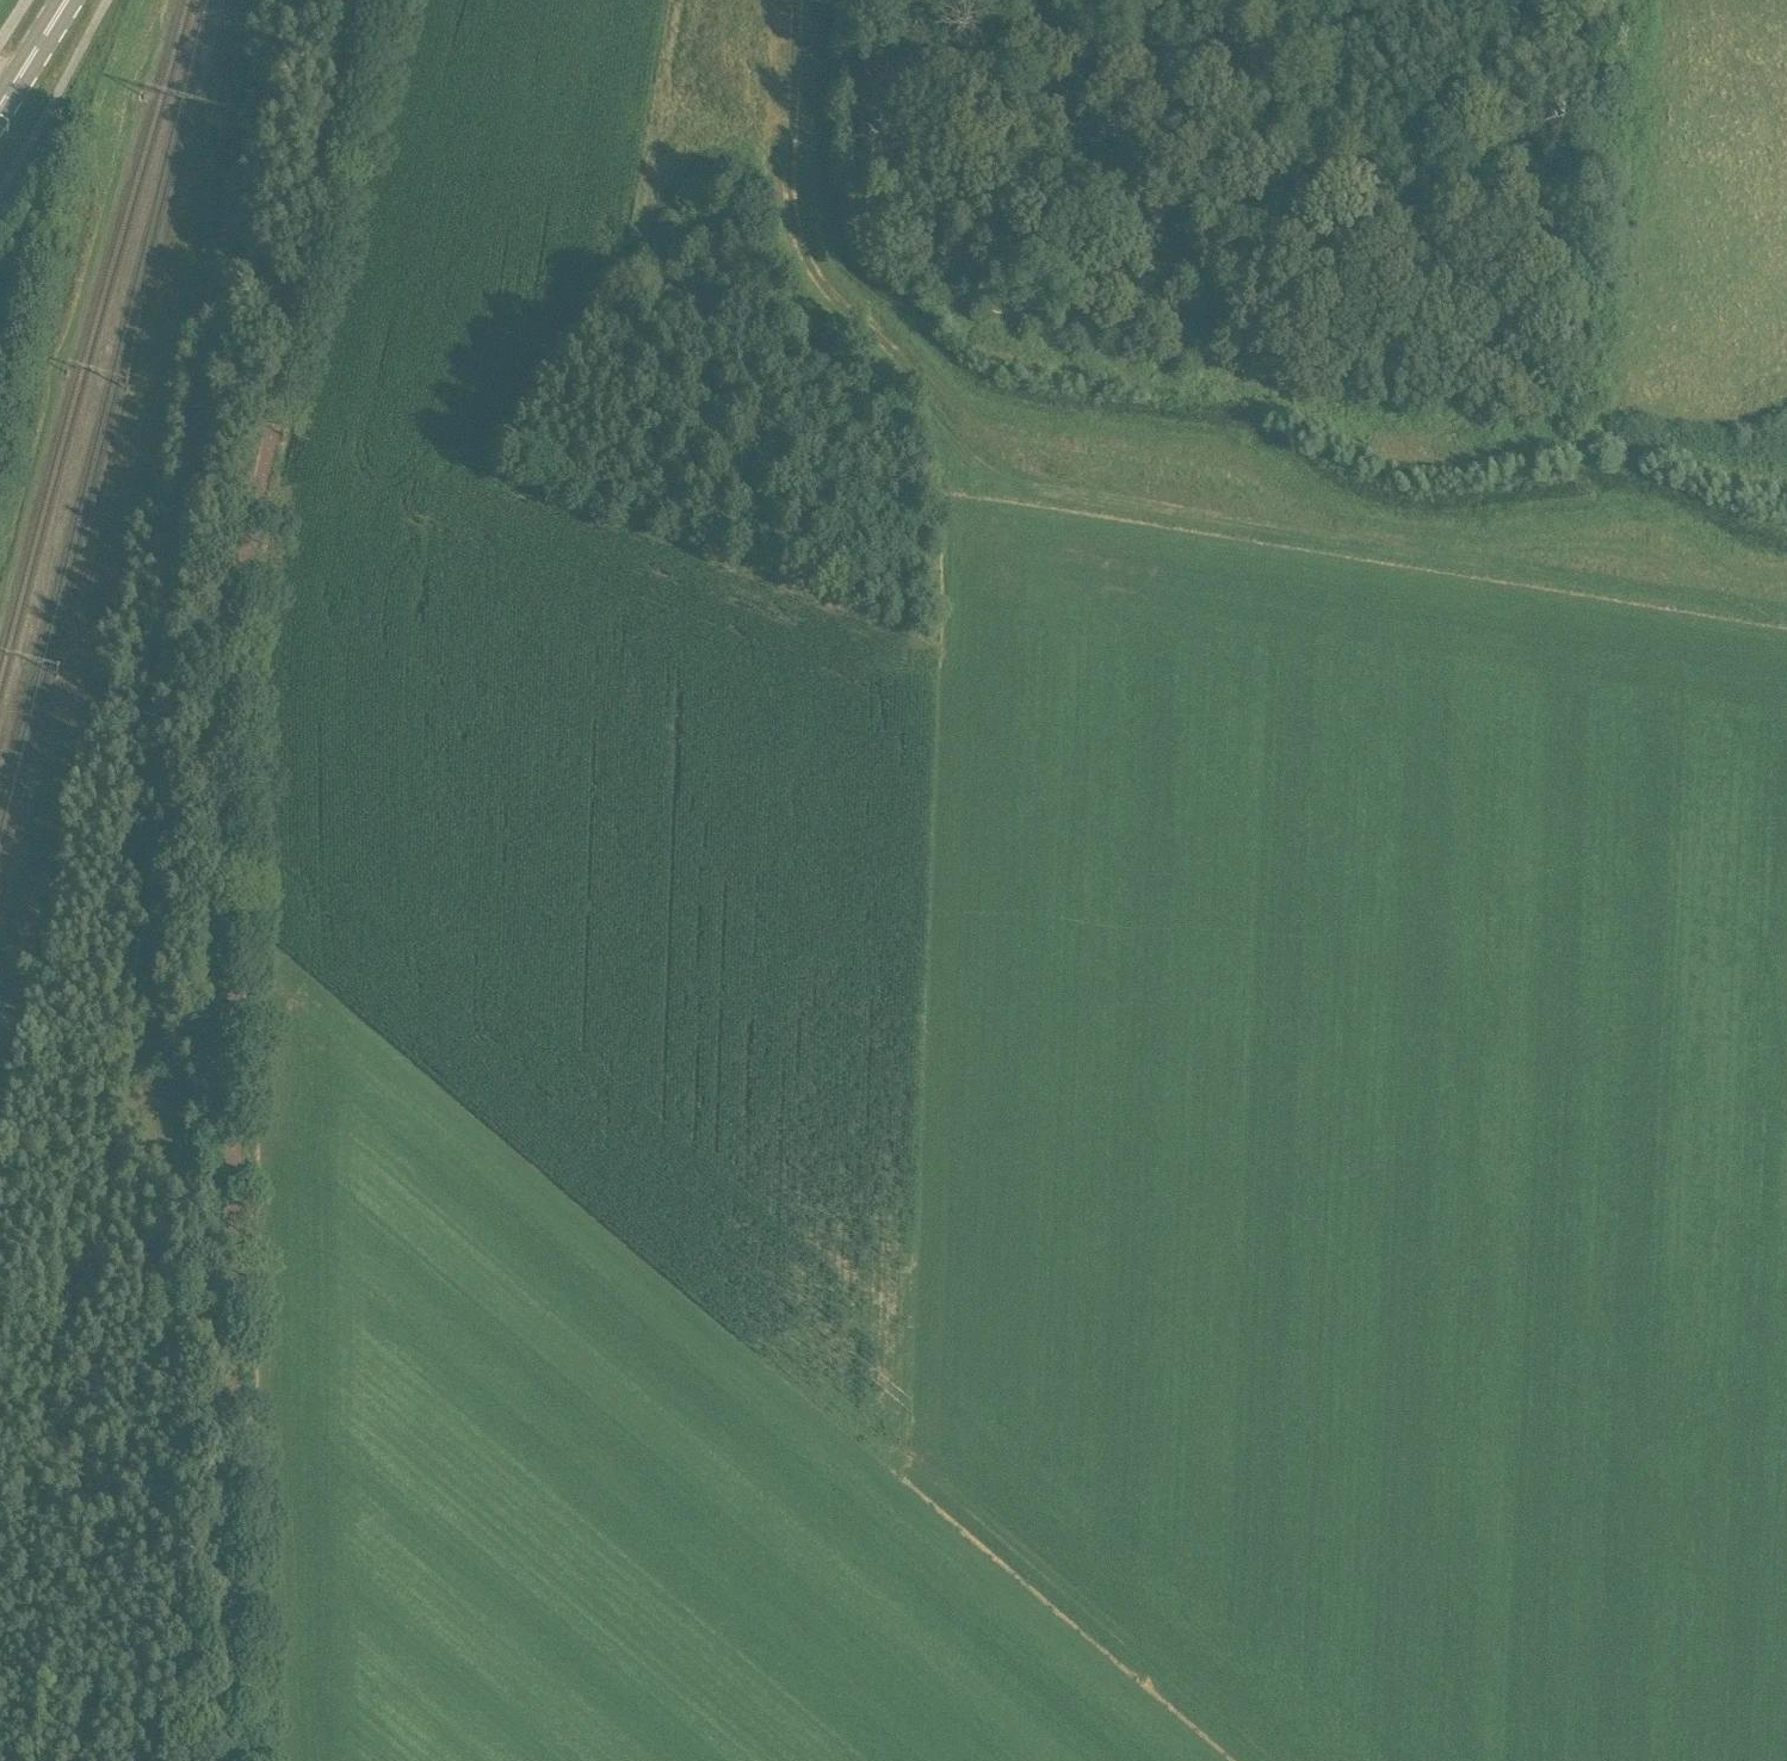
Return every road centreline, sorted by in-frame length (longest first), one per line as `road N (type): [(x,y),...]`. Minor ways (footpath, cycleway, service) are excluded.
road 1 (unclassified): [(376,0),(234,639),(235,1760)]
road 2 (primary): [(0,106),(66,0)]

